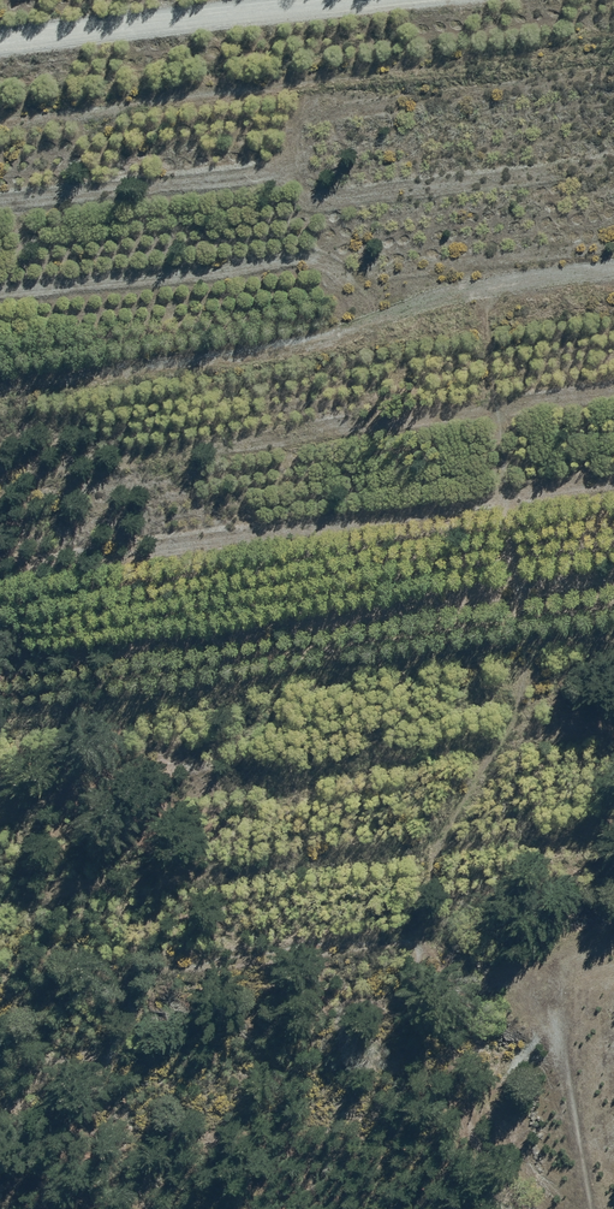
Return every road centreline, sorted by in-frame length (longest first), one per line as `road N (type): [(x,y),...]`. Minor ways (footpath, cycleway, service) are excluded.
road 1 (track): [(0,374),(315,333),(435,279),(613,253)]
road 2 (track): [(537,653),(526,699),(437,863),(411,985),(512,1189),(549,1208)]
road 3 (track): [(613,642),(0,734)]
road 4 (track): [(0,39),(340,0)]

